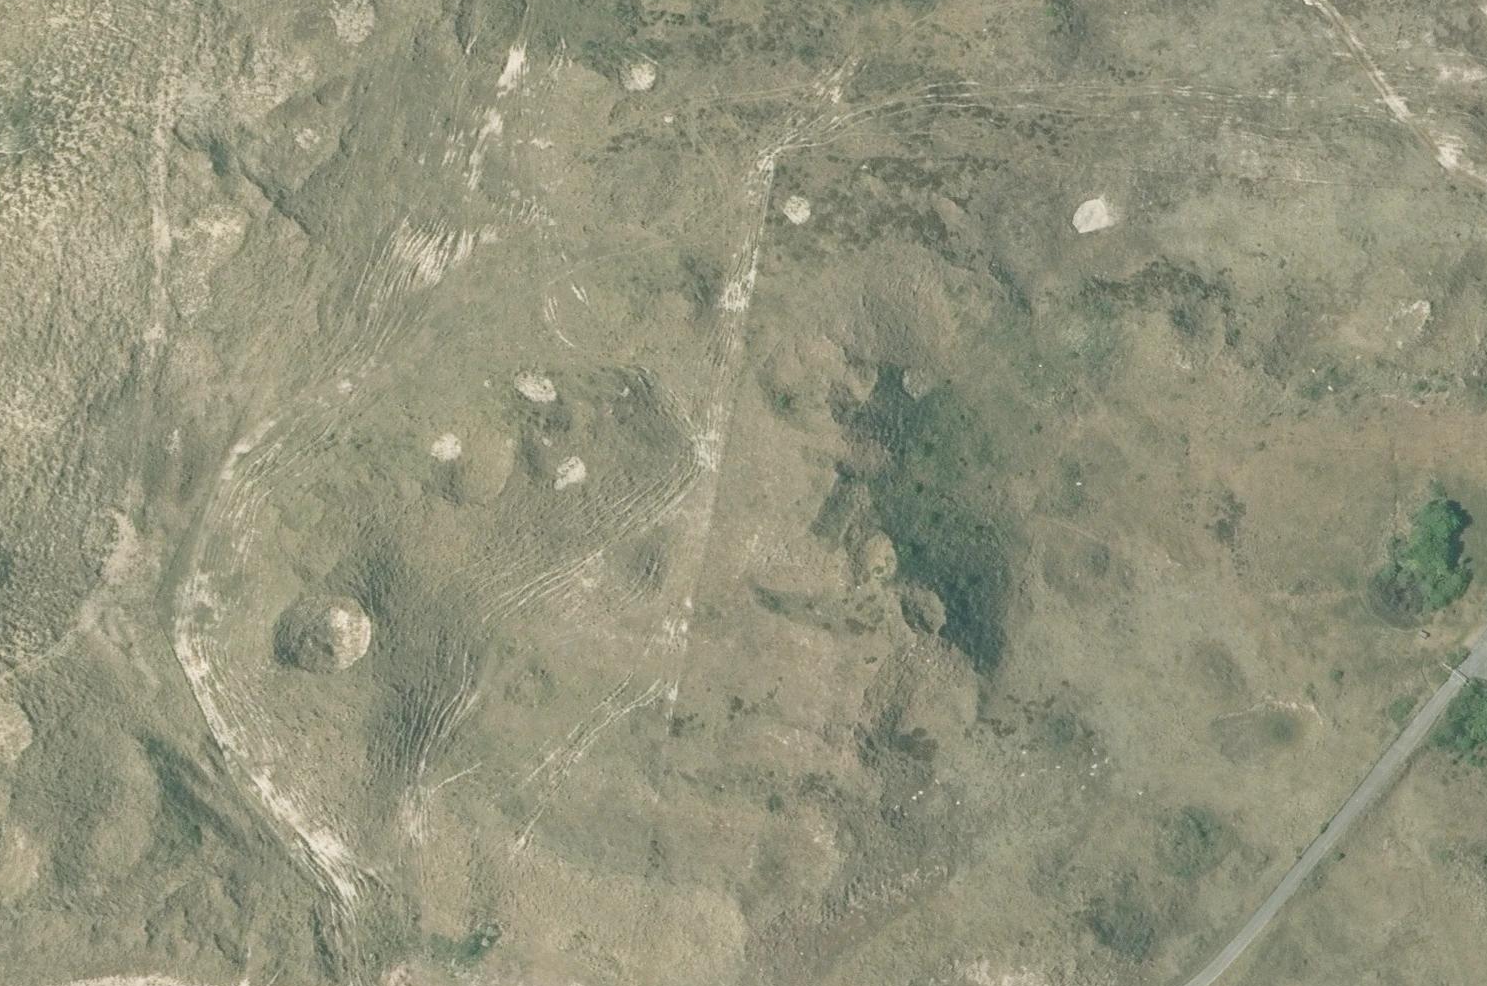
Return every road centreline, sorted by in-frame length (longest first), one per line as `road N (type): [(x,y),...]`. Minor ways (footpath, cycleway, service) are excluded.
road 1 (track): [(1200,985),(1479,658)]

